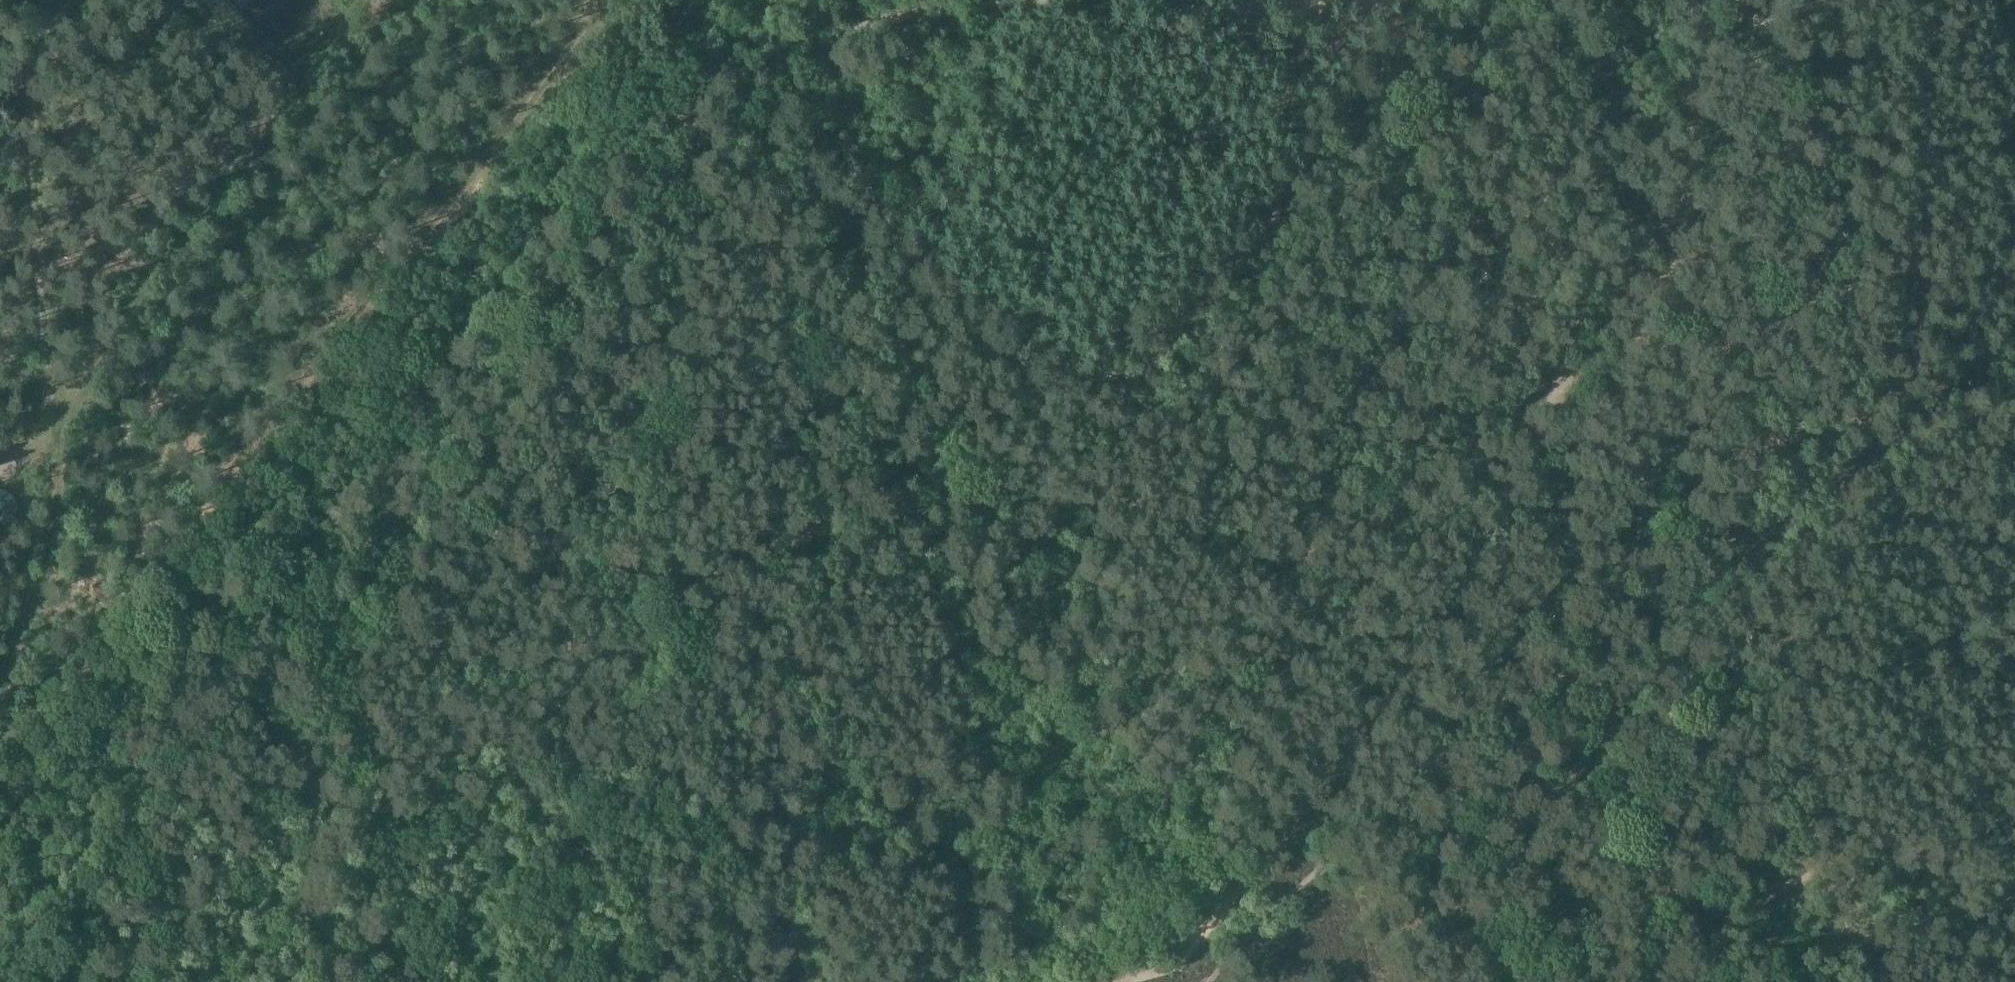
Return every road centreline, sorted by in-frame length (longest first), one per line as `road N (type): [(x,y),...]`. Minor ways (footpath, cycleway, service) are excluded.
road 1 (track): [(1711,0),(1661,237),(1540,415),(1392,677),(1230,903),(1177,969),(1122,981)]

